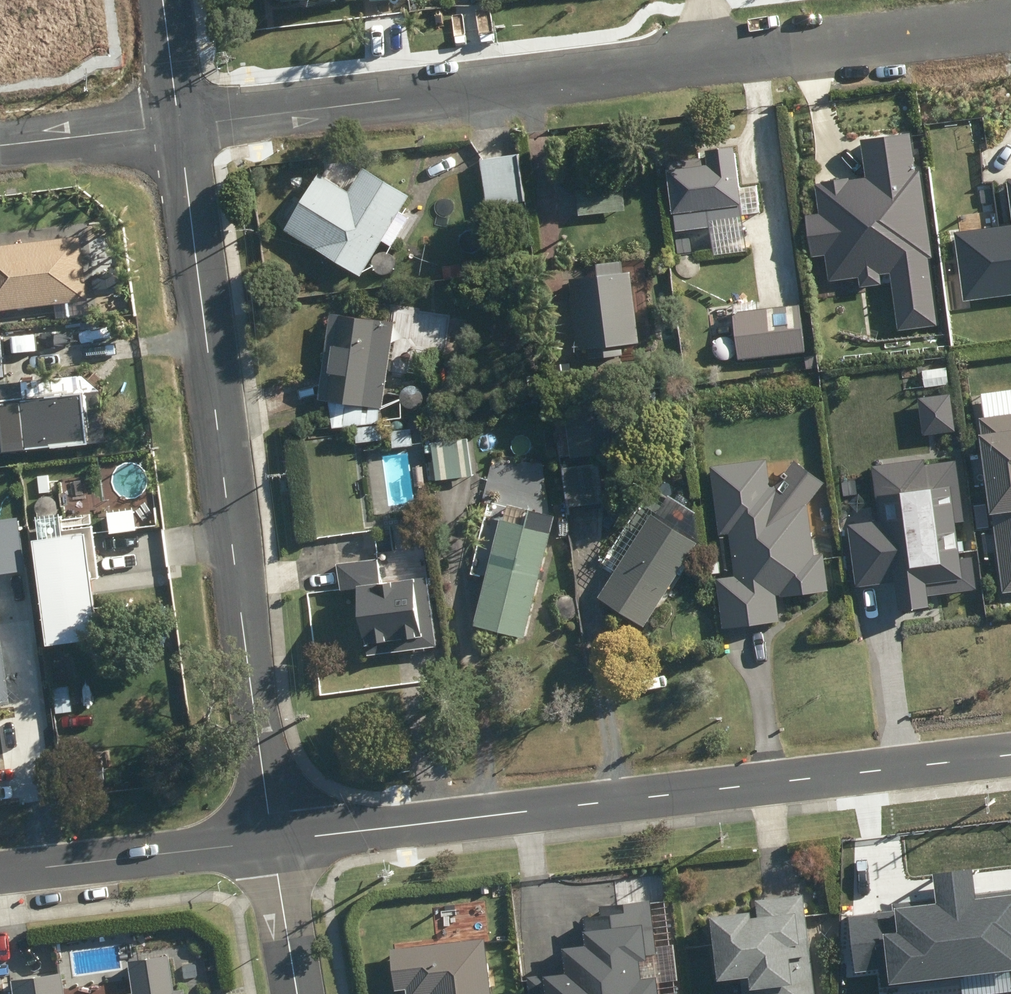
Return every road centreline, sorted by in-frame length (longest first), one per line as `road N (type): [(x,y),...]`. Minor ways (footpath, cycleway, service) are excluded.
road 1 (residential): [(276,842),(1010,755)]
road 2 (tertiary): [(276,842),(180,125)]
road 3 (residential): [(180,125),(707,58)]
road 4 (residential): [(707,58),(1010,23)]
road 5 (tertiary): [(0,873),(276,842)]
road 6 (residential): [(0,145),(180,125)]
road 7 (tertiary): [(276,842),(301,993)]
road 8 (tertiary): [(180,125),(164,0)]

